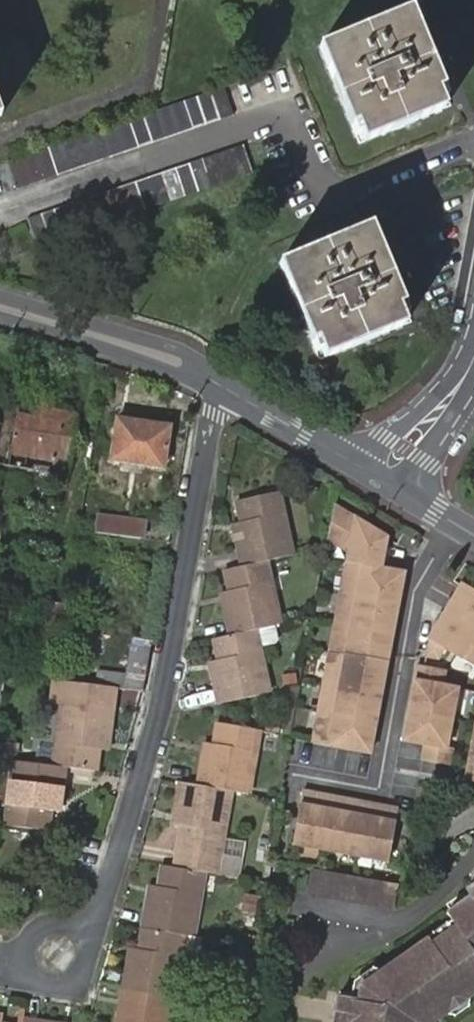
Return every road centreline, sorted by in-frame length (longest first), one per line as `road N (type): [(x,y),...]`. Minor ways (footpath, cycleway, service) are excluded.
road 1 (residential): [(224,384),(200,468),(174,637),(126,822),(94,922),(83,934)]
road 2 (tertiary): [(0,306),(168,356),(224,384)]
road 3 (residential): [(83,934),(65,922),(45,923),(29,937),(28,967),(52,985),(73,981),(87,965),(87,944)]
road 4 (tertiary): [(224,384),(381,479)]
road 5 (tertiary): [(381,479),(473,369)]

